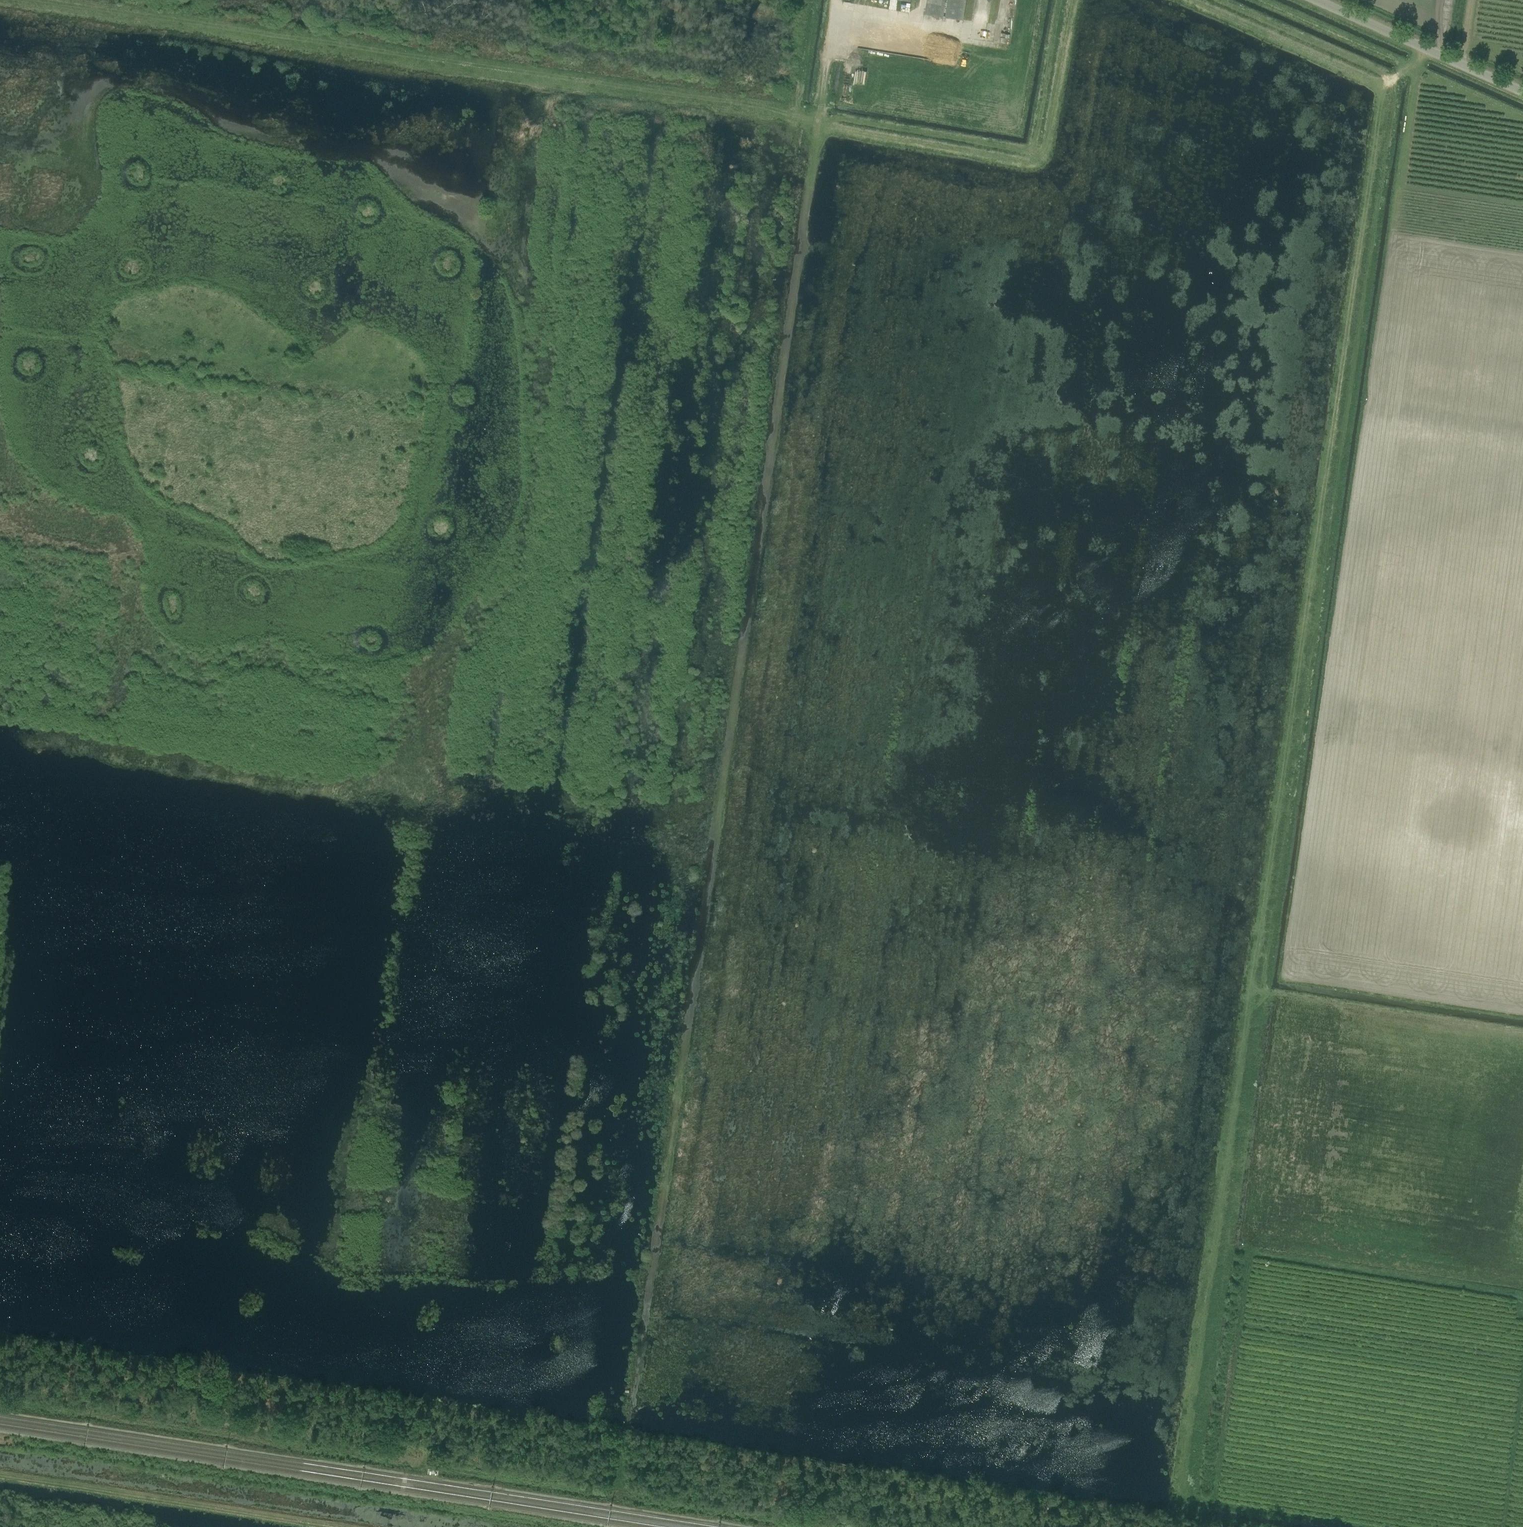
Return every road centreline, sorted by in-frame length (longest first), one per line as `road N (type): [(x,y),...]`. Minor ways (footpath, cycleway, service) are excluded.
road 1 (track): [(837,0),(629,1419)]
road 2 (track): [(0,1474),(346,1526)]
road 3 (unclassified): [(1522,89),(1316,0)]
road 4 (track): [(1522,1375),(1503,1526)]

